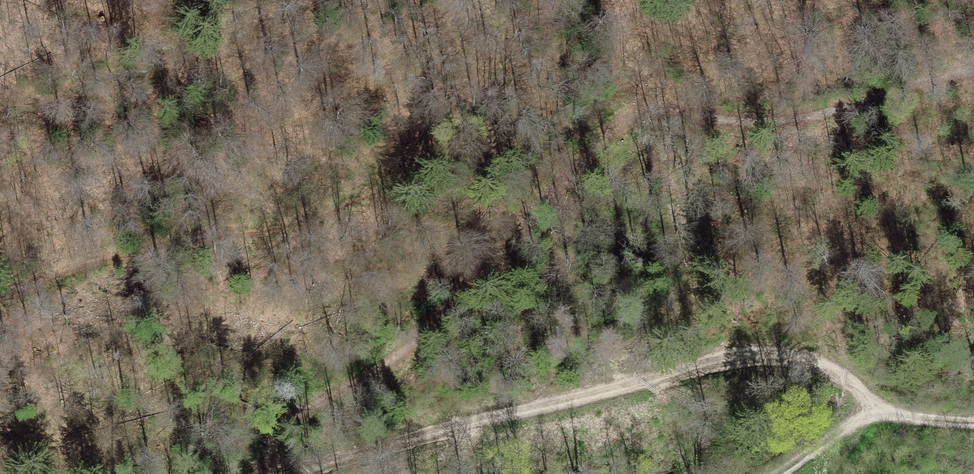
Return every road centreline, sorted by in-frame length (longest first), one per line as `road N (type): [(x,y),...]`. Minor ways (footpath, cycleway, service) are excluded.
road 1 (track): [(973,69),(927,91),(804,115),(701,93),(639,106),(520,193),(448,313),(386,366),(310,407),(264,472)]
road 2 (track): [(879,407),(813,360),(727,358),(626,390),(246,473)]
road 3 (track): [(327,175),(151,238),(37,259),(0,274)]
road 4 (track): [(879,407),(778,473)]

